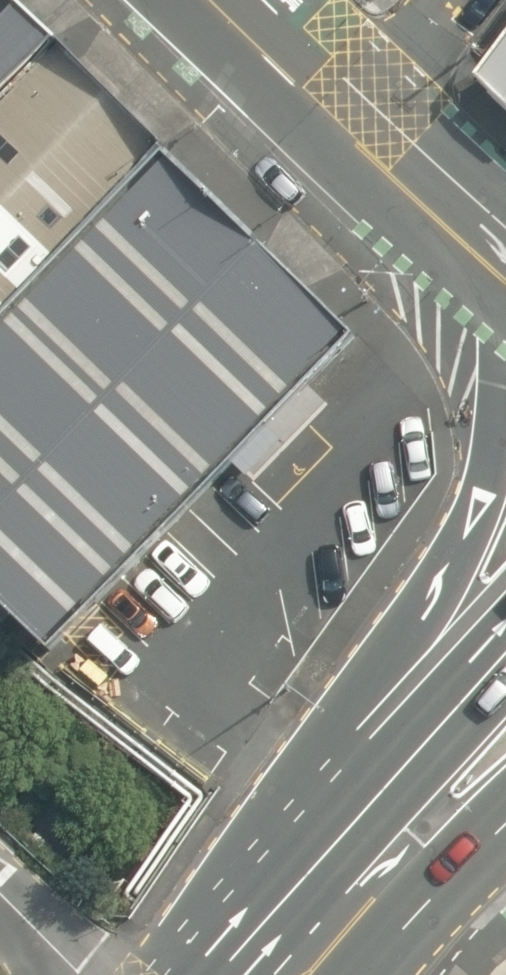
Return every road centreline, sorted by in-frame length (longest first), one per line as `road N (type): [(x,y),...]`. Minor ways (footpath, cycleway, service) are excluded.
road 1 (primary): [(244,974),(290,799),(464,537),(485,484),(502,386),(500,255)]
road 2 (primary): [(283,974),(438,796)]
road 3 (secondary): [(351,124),(500,255)]
road 4 (secondary): [(218,0),(351,124)]
road 5 (residential): [(445,0),(351,124)]

